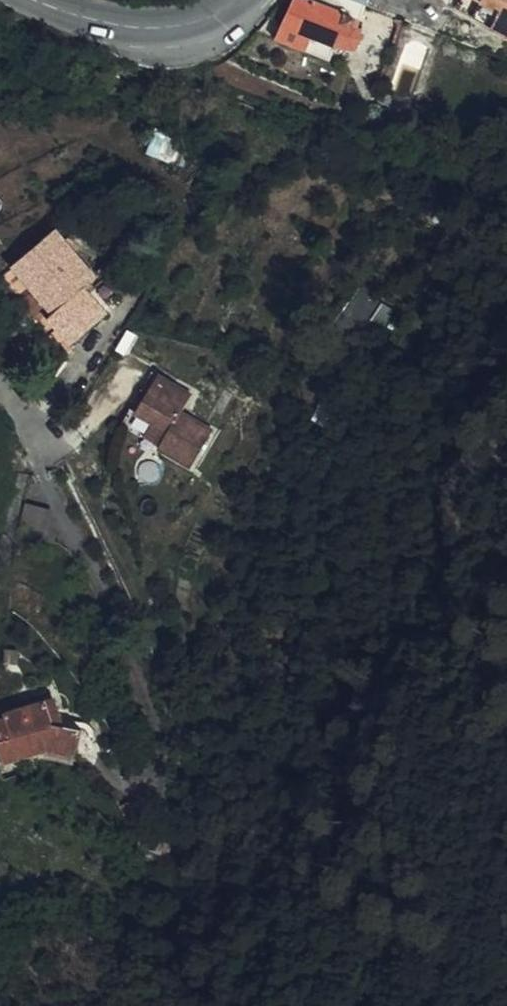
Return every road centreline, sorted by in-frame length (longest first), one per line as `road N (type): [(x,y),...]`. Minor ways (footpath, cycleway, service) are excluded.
road 1 (secondary): [(238,0),(199,23),(169,27),(83,16),(40,0)]

